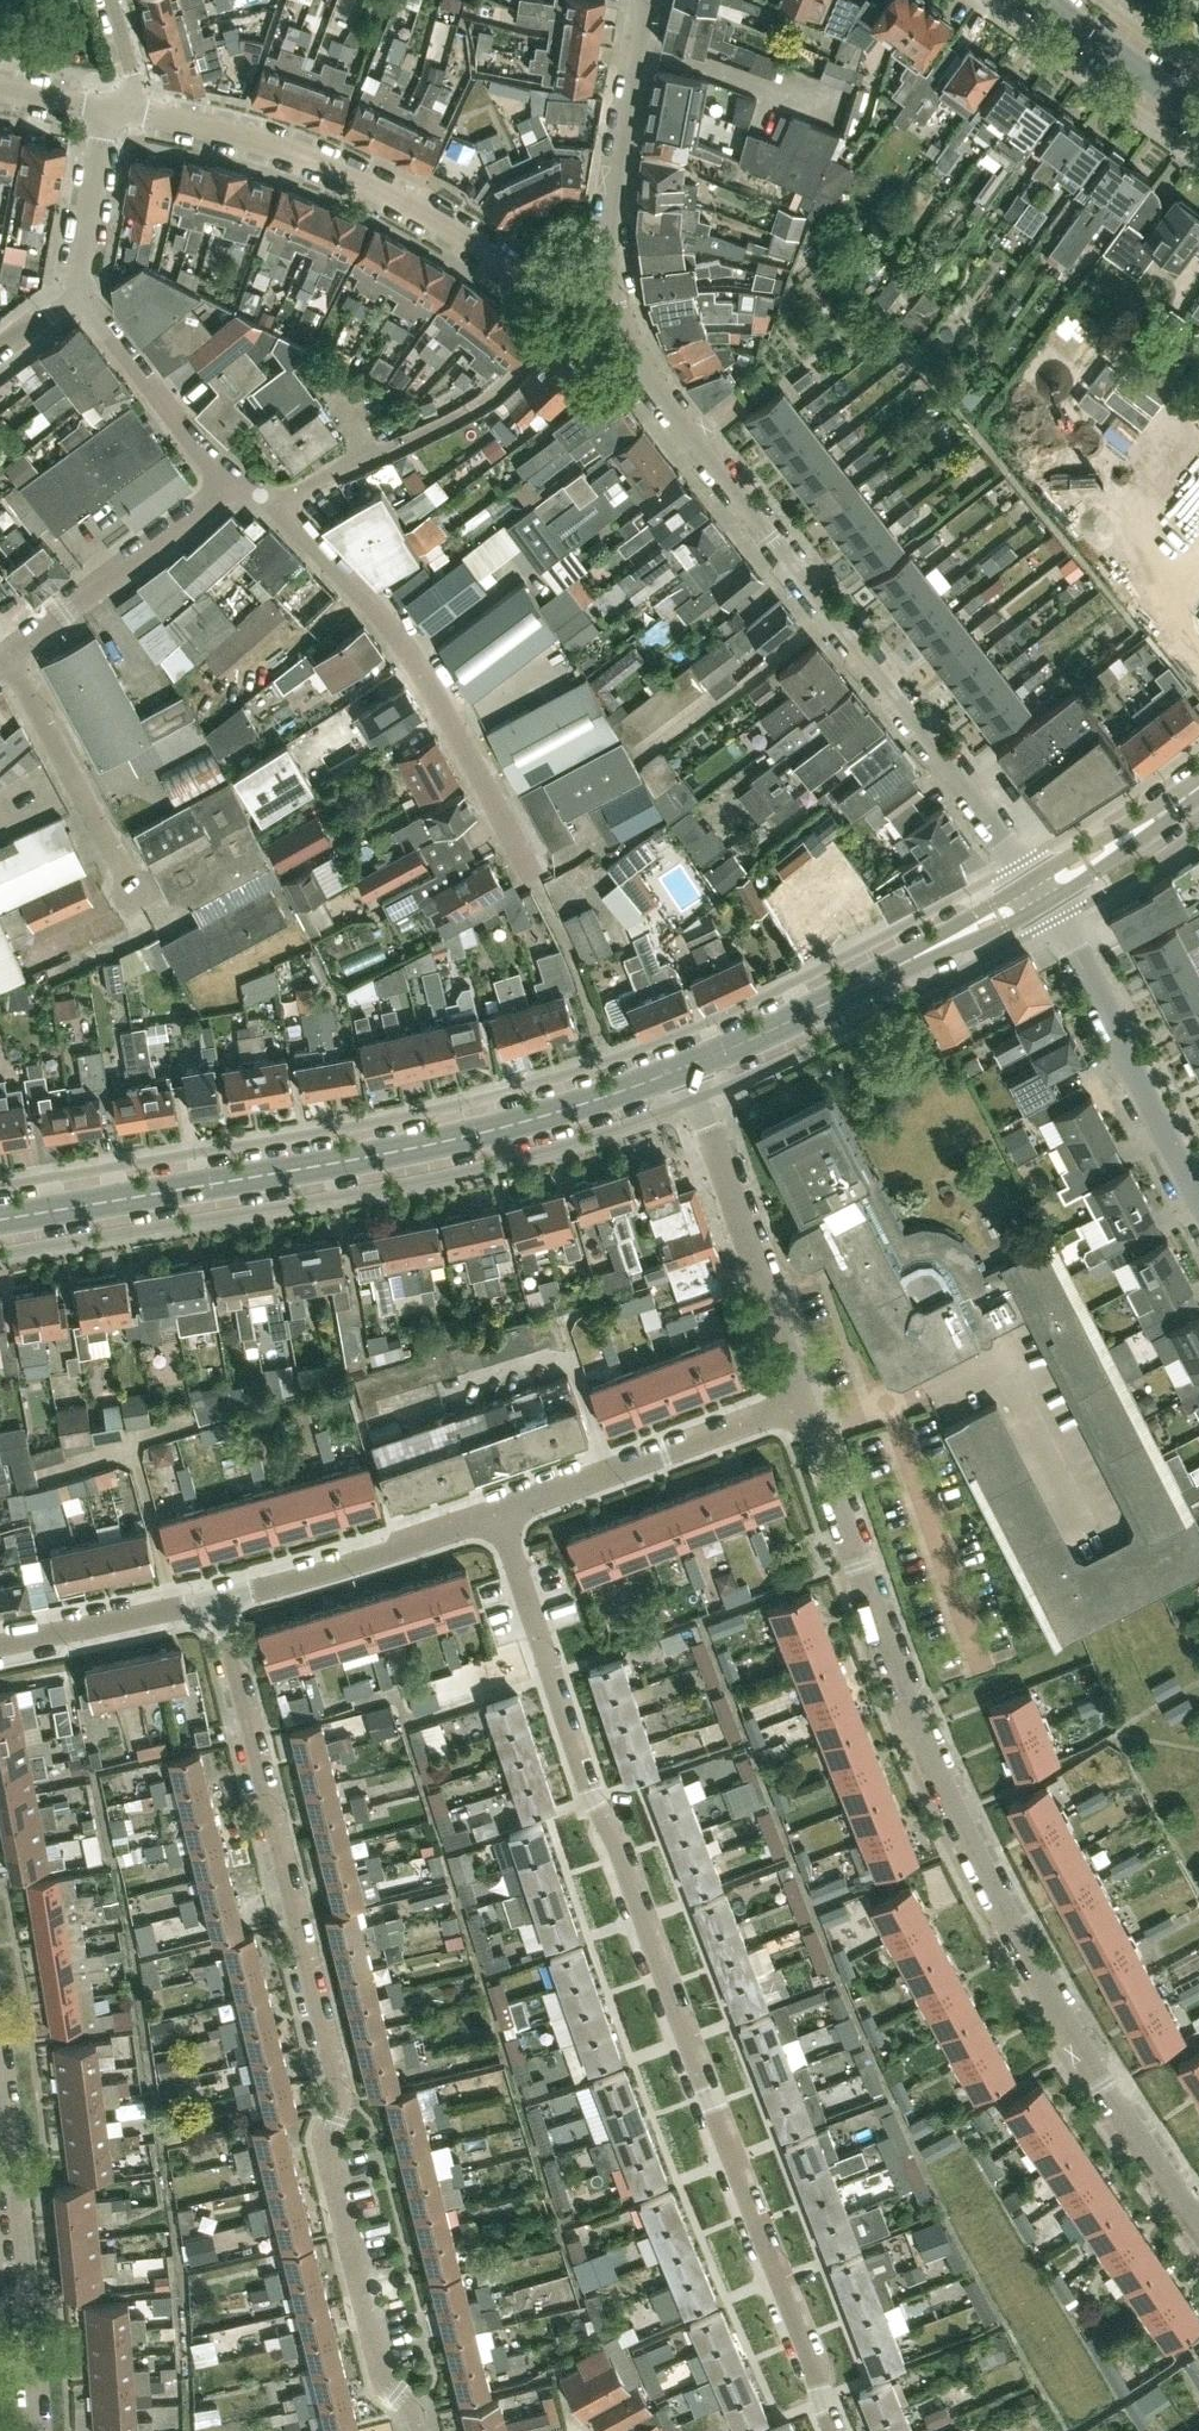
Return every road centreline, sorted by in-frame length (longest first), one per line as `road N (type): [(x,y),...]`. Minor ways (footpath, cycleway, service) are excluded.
road 1 (residential): [(828,2430),(817,2375),(605,1817),(579,1774),(496,1513)]
road 2 (residential): [(1198,2228),(1103,2095),(962,1846),(897,1702),(800,1402)]
road 3 (residential): [(215,1598),(337,2104),(321,2142),(377,2378),(412,2412),(416,2430)]
road 4 (residential): [(1043,883),(648,376),(598,277)]
road 5 (secondary): [(0,1216),(439,1140),(570,1106),(685,1063)]
road 6 (residential): [(535,875),(400,634),(272,503)]
road 7 (residential): [(540,286),(378,184),(274,140),(136,99)]
road 8 (secondary): [(685,1063),(1043,883)]
road 9 (residential): [(272,503),(511,378),(538,347),(540,286)]
road 10 (residential): [(800,1402),(685,1063)]
road 11 (residential): [(1198,1184),(1043,883)]
road 12 (residential): [(496,1513),(800,1402)]
road 13 (residential): [(215,1598),(496,1513)]
road 14 (residential): [(141,917),(5,657)]
road 15 (residential): [(29,2430),(0,2143)]
road 16 (residential): [(5,657),(233,482)]
road 17 (residential): [(598,277),(636,0)]
road 18 (residential): [(233,482),(80,290)]
road 19 (residential): [(0,1645),(215,1598)]
road 20 (residential): [(80,290),(77,264),(105,104)]
road 21 (tertiary): [(1198,112),(1047,0)]
road 22 (secondary): [(1043,883),(1198,780)]

